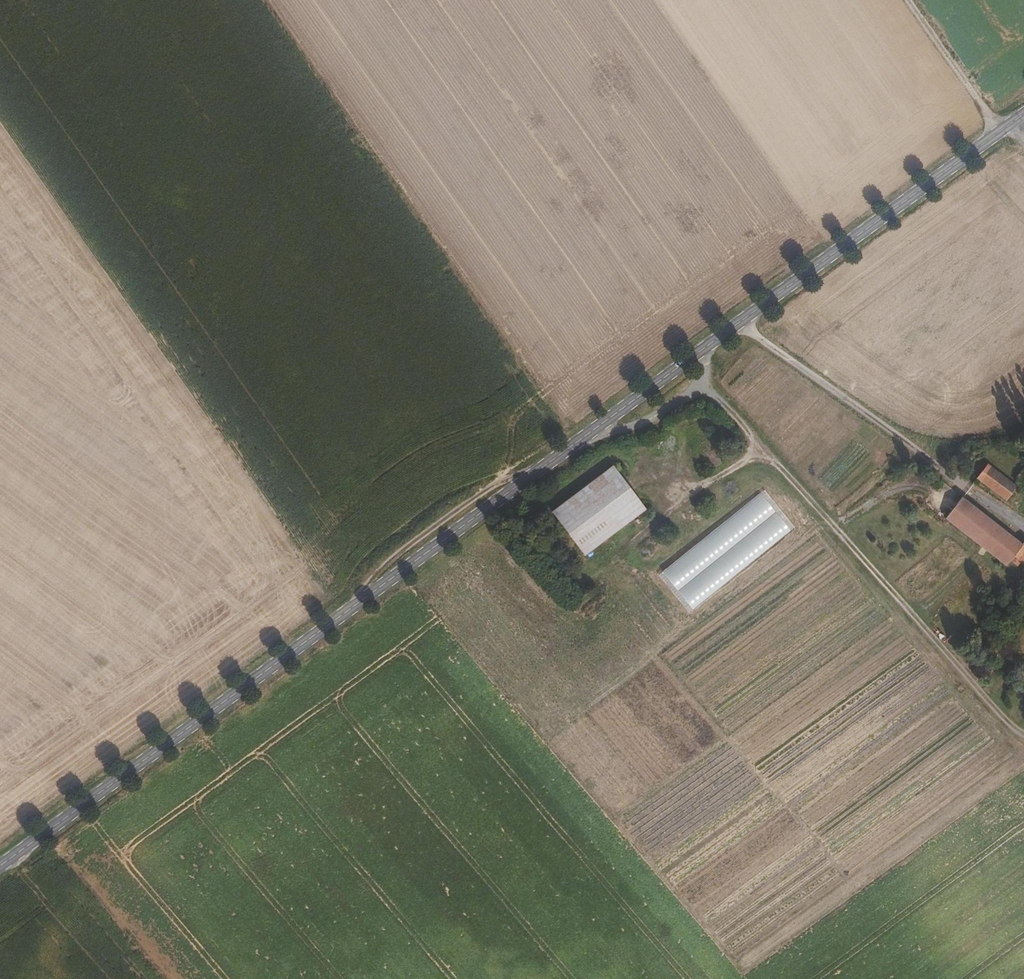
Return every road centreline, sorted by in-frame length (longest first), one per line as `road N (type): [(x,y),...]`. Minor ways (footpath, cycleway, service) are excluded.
road 1 (tertiary): [(1023,113),(0,866)]
road 2 (track): [(701,384),(1023,733)]
road 3 (track): [(626,573),(633,545),(761,447)]
road 4 (track): [(582,438),(629,427),(688,398),(705,376),(703,349)]
road 5 (track): [(909,0),(1000,130)]

